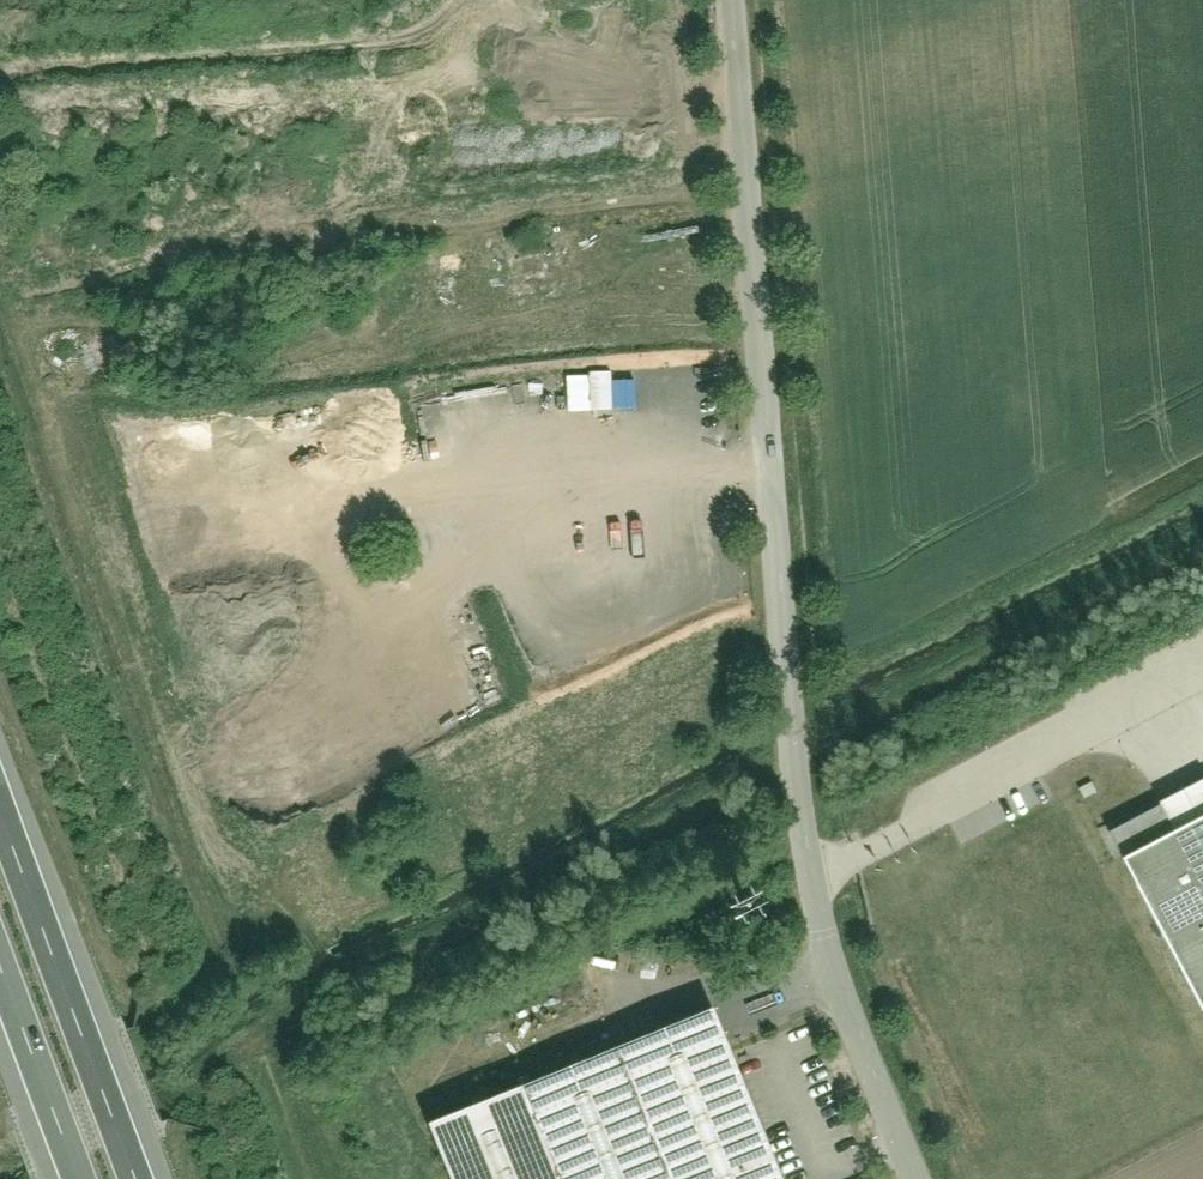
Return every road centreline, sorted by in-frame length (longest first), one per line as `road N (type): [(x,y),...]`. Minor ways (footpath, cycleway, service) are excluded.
road 1 (residential): [(916,1178),(818,932),(733,0)]
road 2 (motorway): [(137,1178),(0,807)]
road 3 (motorway): [(0,968),(79,1178)]

